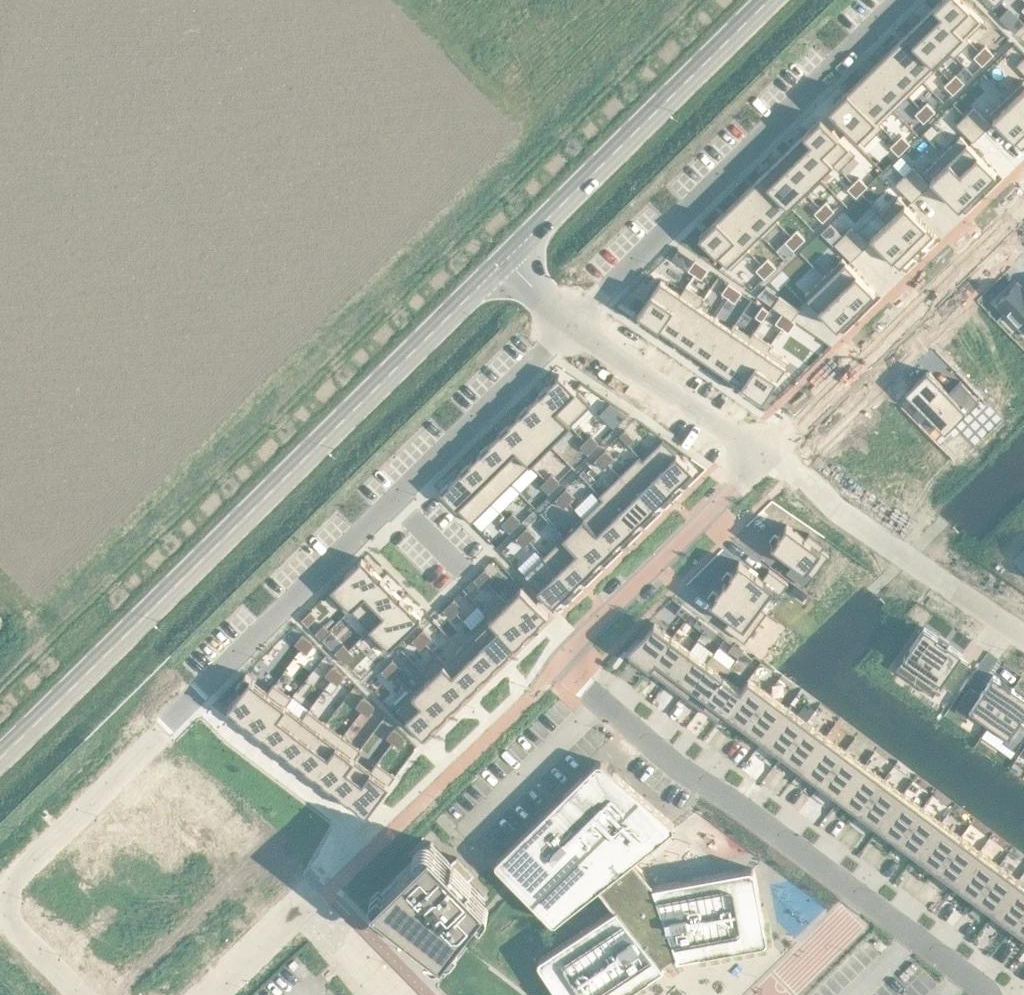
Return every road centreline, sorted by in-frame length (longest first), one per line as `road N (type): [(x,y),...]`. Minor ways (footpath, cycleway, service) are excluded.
road 1 (residential): [(575,317),(0,878)]
road 2 (tertiary): [(496,255),(0,745)]
road 3 (residential): [(559,659),(683,765),(976,978),(981,994)]
road 4 (residential): [(896,0),(575,317)]
road 5 (residential): [(759,445),(1023,189)]
road 6 (tertiary): [(756,0),(496,255)]
road 7 (residential): [(759,445),(1023,630)]
road 8 (residential): [(559,659),(759,445)]
road 9 (residential): [(575,317),(759,445)]
road 10 (residential): [(318,880),(218,979)]
road 11 (residential): [(0,906),(86,994)]

